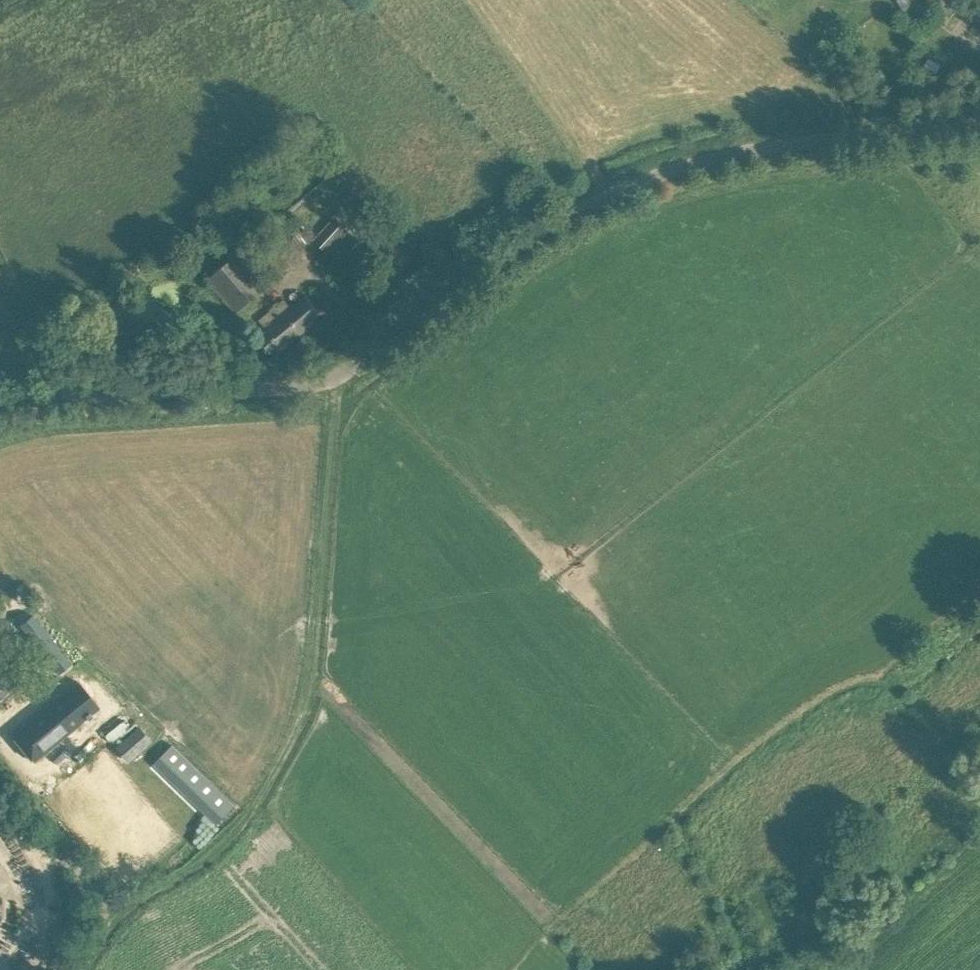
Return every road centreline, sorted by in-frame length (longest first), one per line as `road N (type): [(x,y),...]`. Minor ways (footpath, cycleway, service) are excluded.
road 1 (unclassified): [(0,411),(56,395),(278,389),(343,373),(535,235),(604,197),(696,164),(805,141),(979,119)]
road 2 (track): [(56,395),(0,279)]

